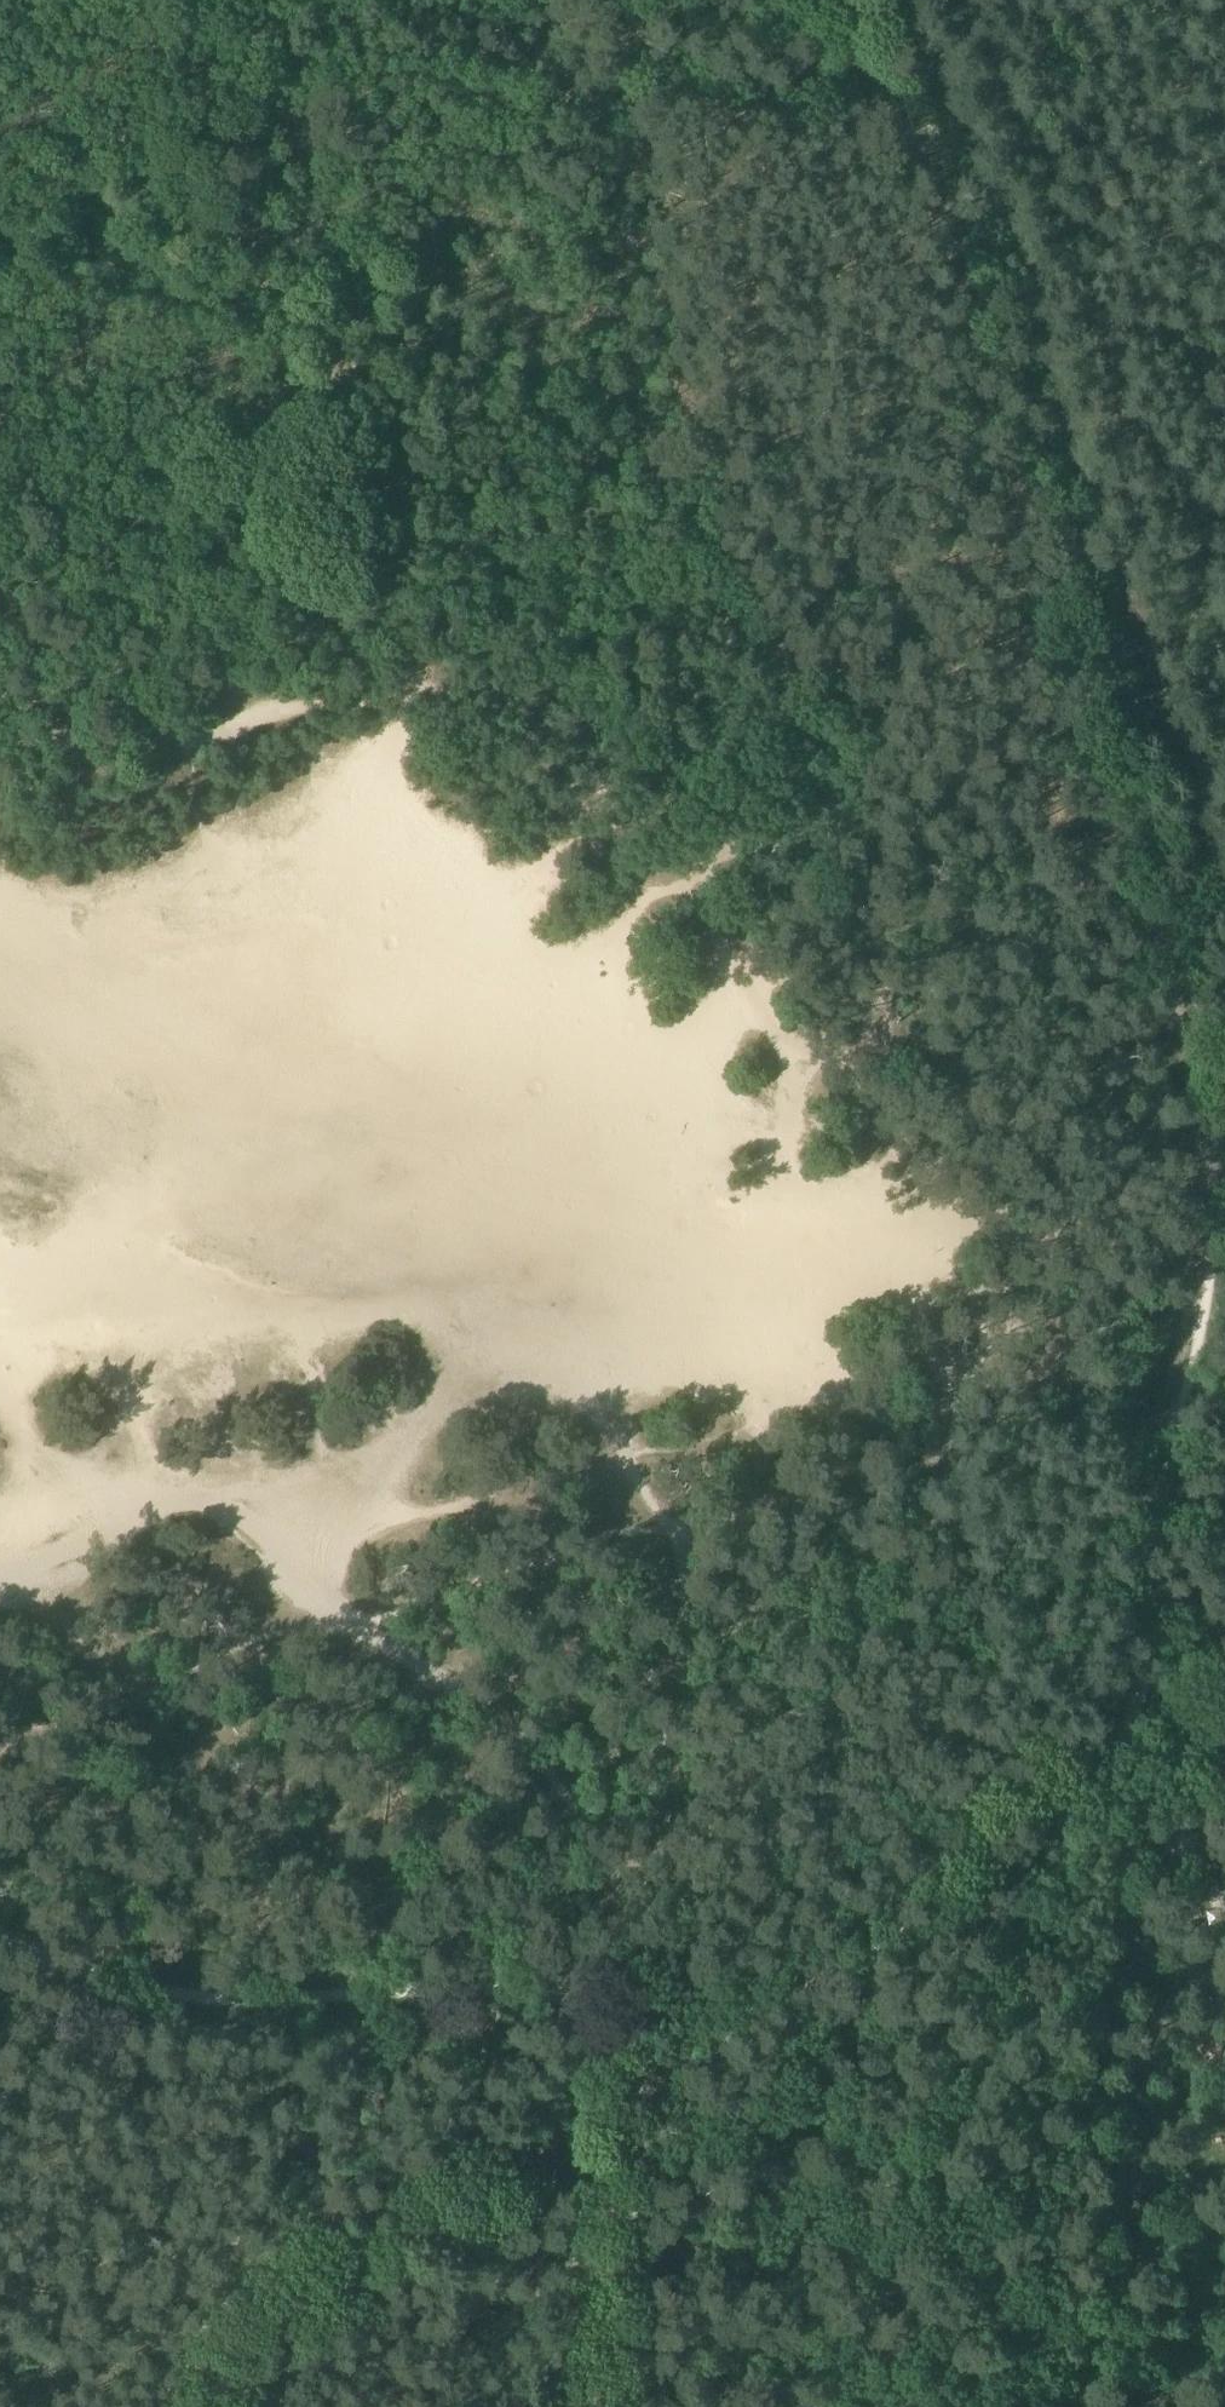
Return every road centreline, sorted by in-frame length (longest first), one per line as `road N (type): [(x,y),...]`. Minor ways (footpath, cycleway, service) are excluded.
road 1 (track): [(617,1789),(552,1768),(488,1714),(426,1680),(351,1623),(258,1525),(197,1497),(142,1500),(86,1532),(0,1563)]
road 2 (track): [(1197,1183),(1113,1682),(1080,1743),(971,1839)]
road 3 (track): [(657,2084),(440,2207),(321,2290),(238,2366),(231,2406)]
road 4 (track): [(971,1839),(657,2084)]
road 5 (track): [(621,2406),(657,2084)]
road 6 (track): [(657,2084),(622,1959),(617,1789)]
road 7 (track): [(1224,1708),(1159,1596)]

